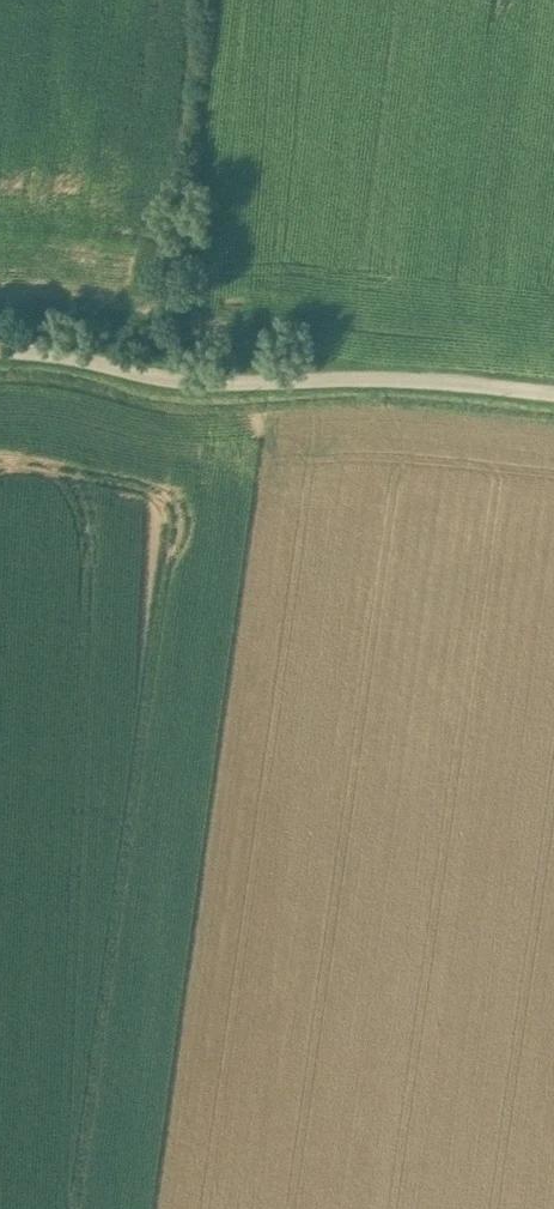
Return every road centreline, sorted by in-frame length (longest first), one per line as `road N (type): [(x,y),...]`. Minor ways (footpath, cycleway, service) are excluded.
road 1 (unclassified): [(0,341),(201,377),(378,370),(553,385)]

